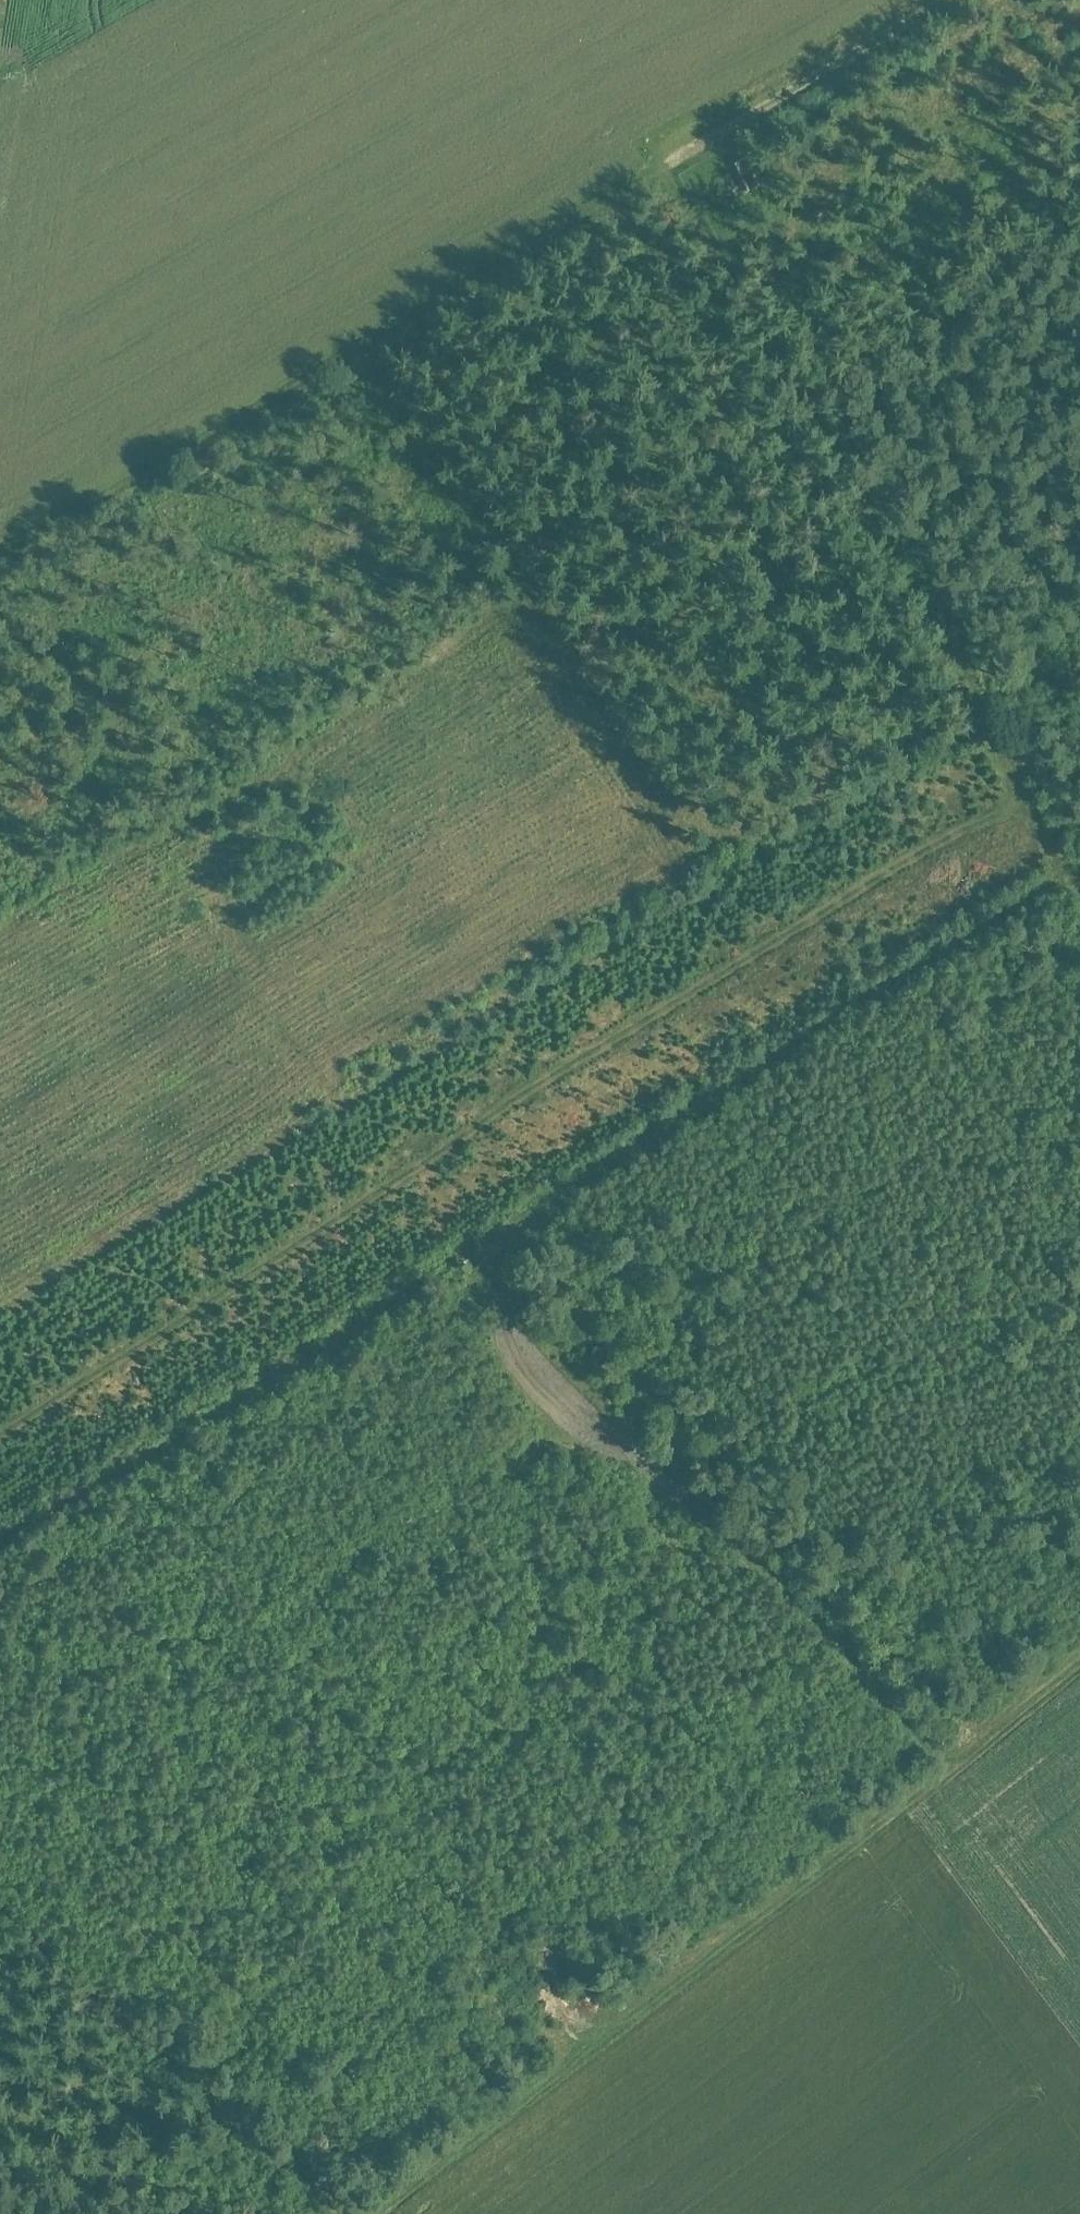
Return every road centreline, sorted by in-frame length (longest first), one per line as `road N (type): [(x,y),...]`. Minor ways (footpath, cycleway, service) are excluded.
road 1 (track): [(0,561),(948,0)]

